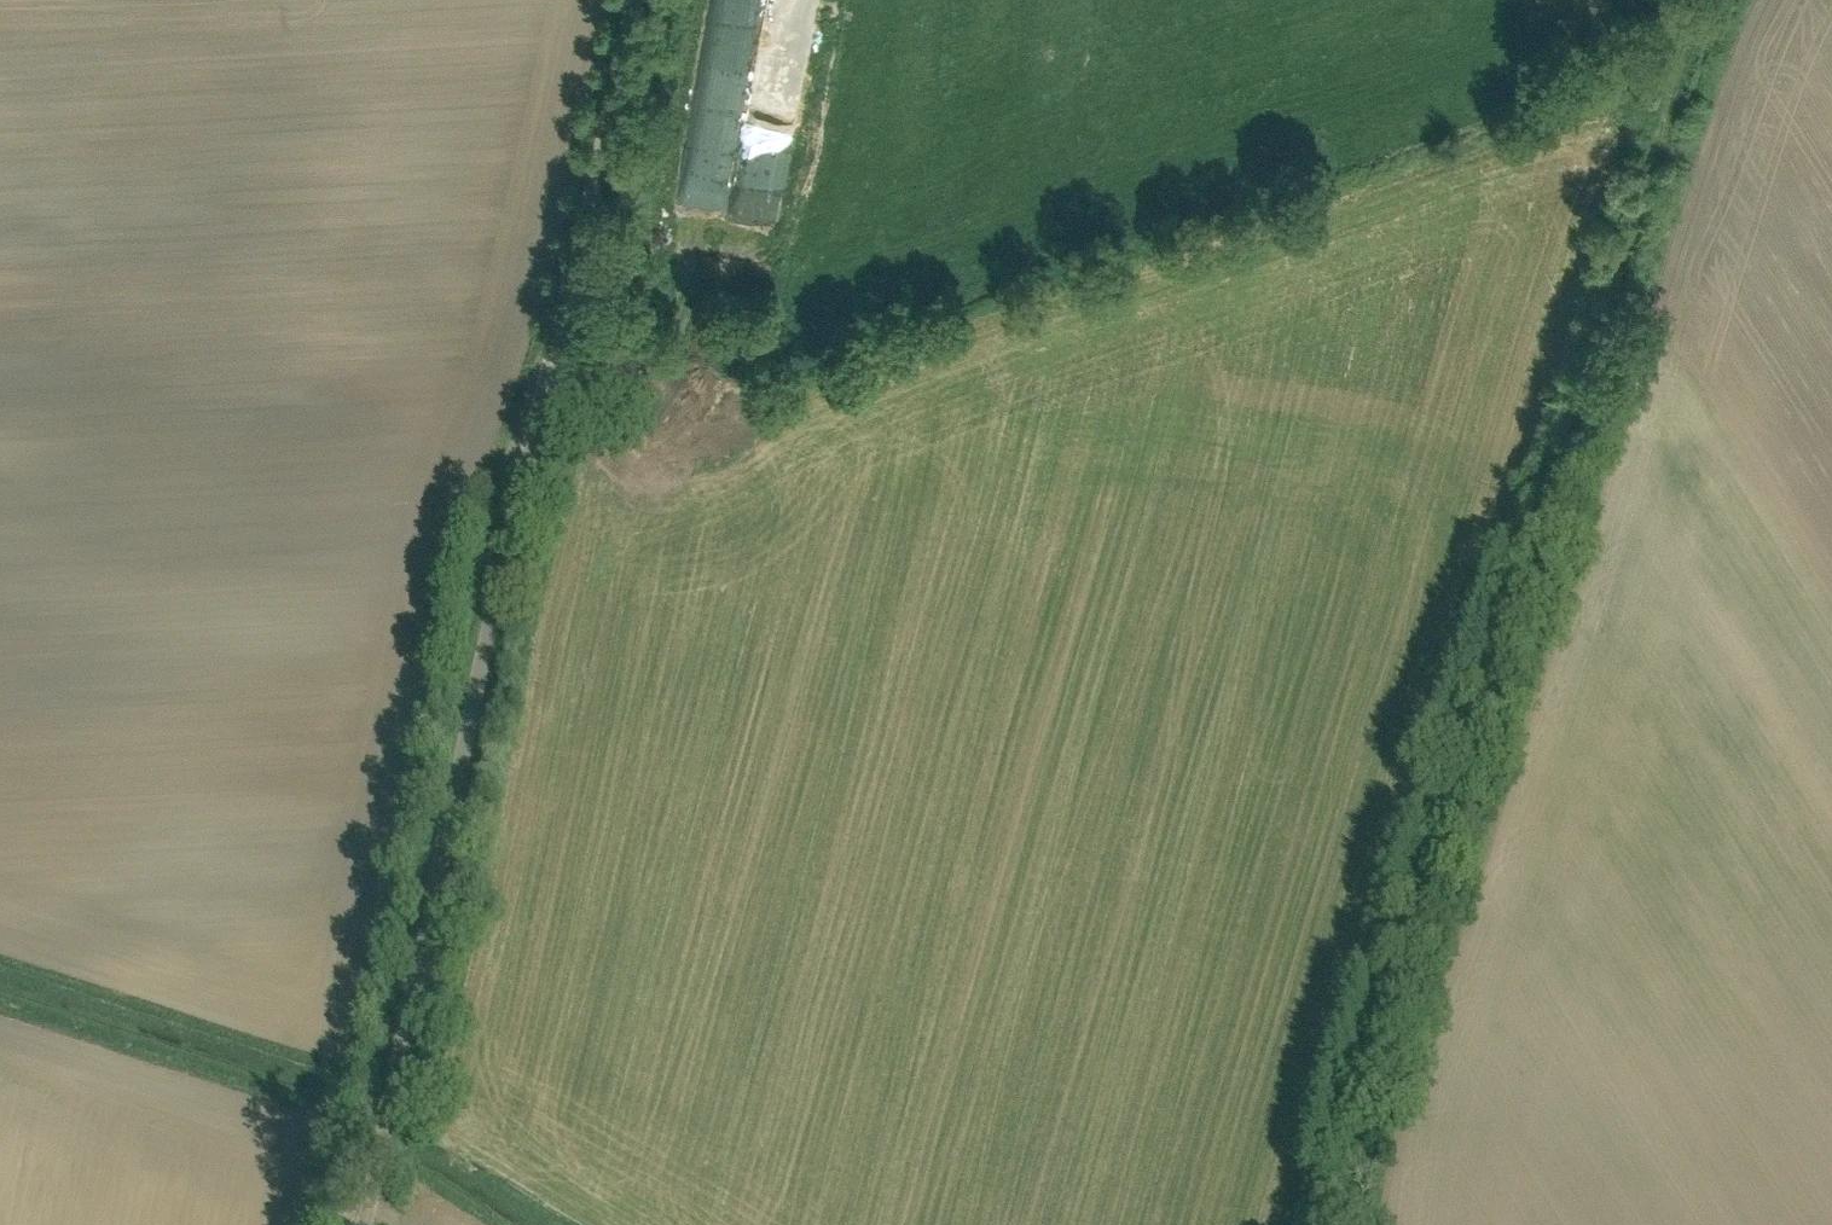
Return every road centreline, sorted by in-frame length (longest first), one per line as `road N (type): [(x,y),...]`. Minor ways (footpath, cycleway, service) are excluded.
road 1 (unclassified): [(1329,1224),(1688,102),(1731,0)]
road 2 (unclassified): [(383,1224),(648,0)]

